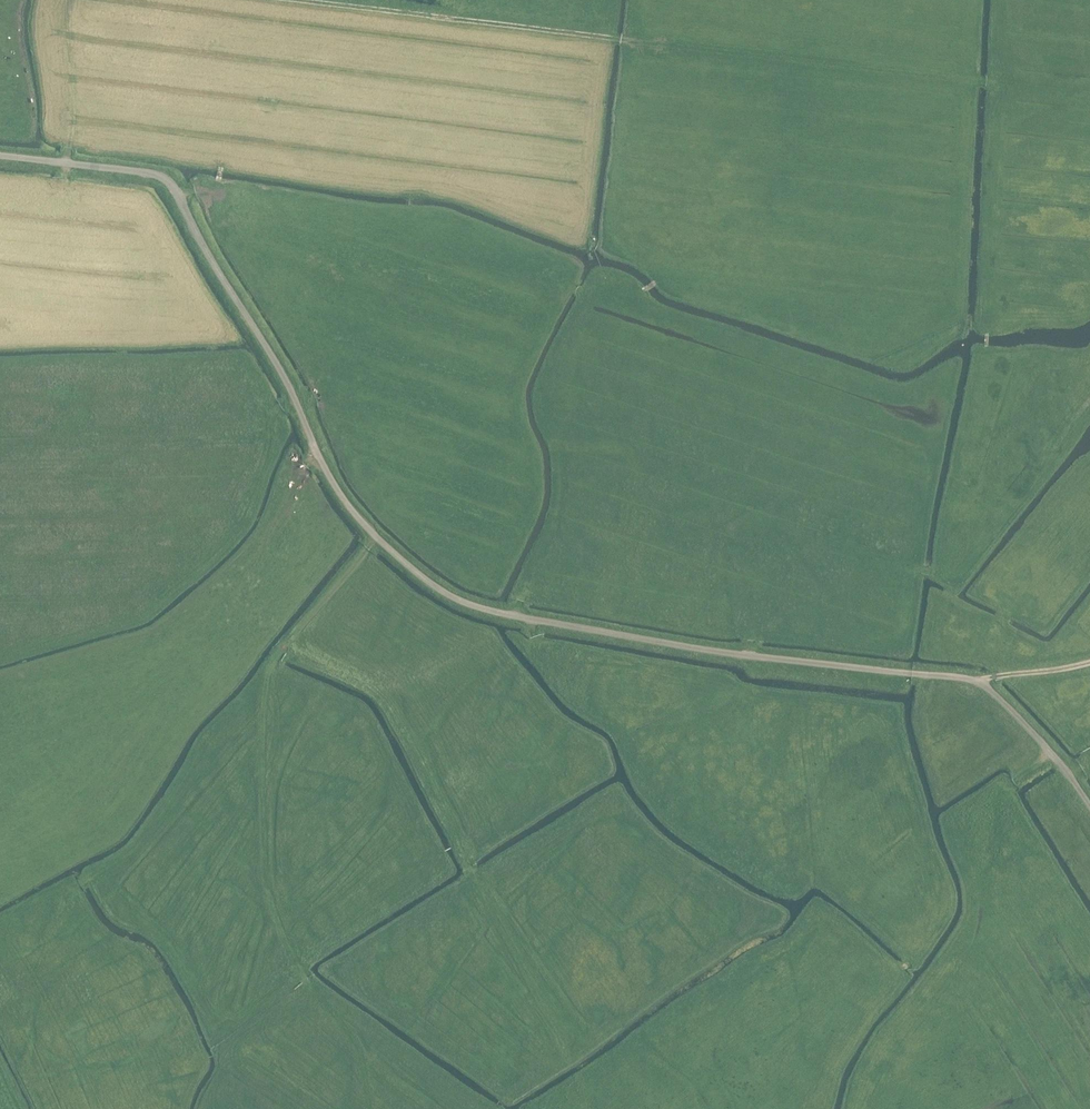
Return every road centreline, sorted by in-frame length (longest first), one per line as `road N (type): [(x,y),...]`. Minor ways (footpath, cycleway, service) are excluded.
road 1 (residential): [(910,674),(527,617),(438,590),(341,499),(291,388),(175,189),(161,176),(0,154)]
road 2 (track): [(986,332),(1002,84),(303,0)]
road 3 (track): [(371,1108),(352,1043),(277,925),(263,851),(265,664),(375,537)]
road 4 (track): [(853,1108),(863,1073),(927,997),(975,909),(949,823),(1050,753)]
road 5 (track): [(985,348),(946,599),(993,677)]
road 6 (track): [(67,160),(72,0)]
road 7 (track): [(248,586),(316,448)]
road 8 (track): [(1069,776),(976,681)]

